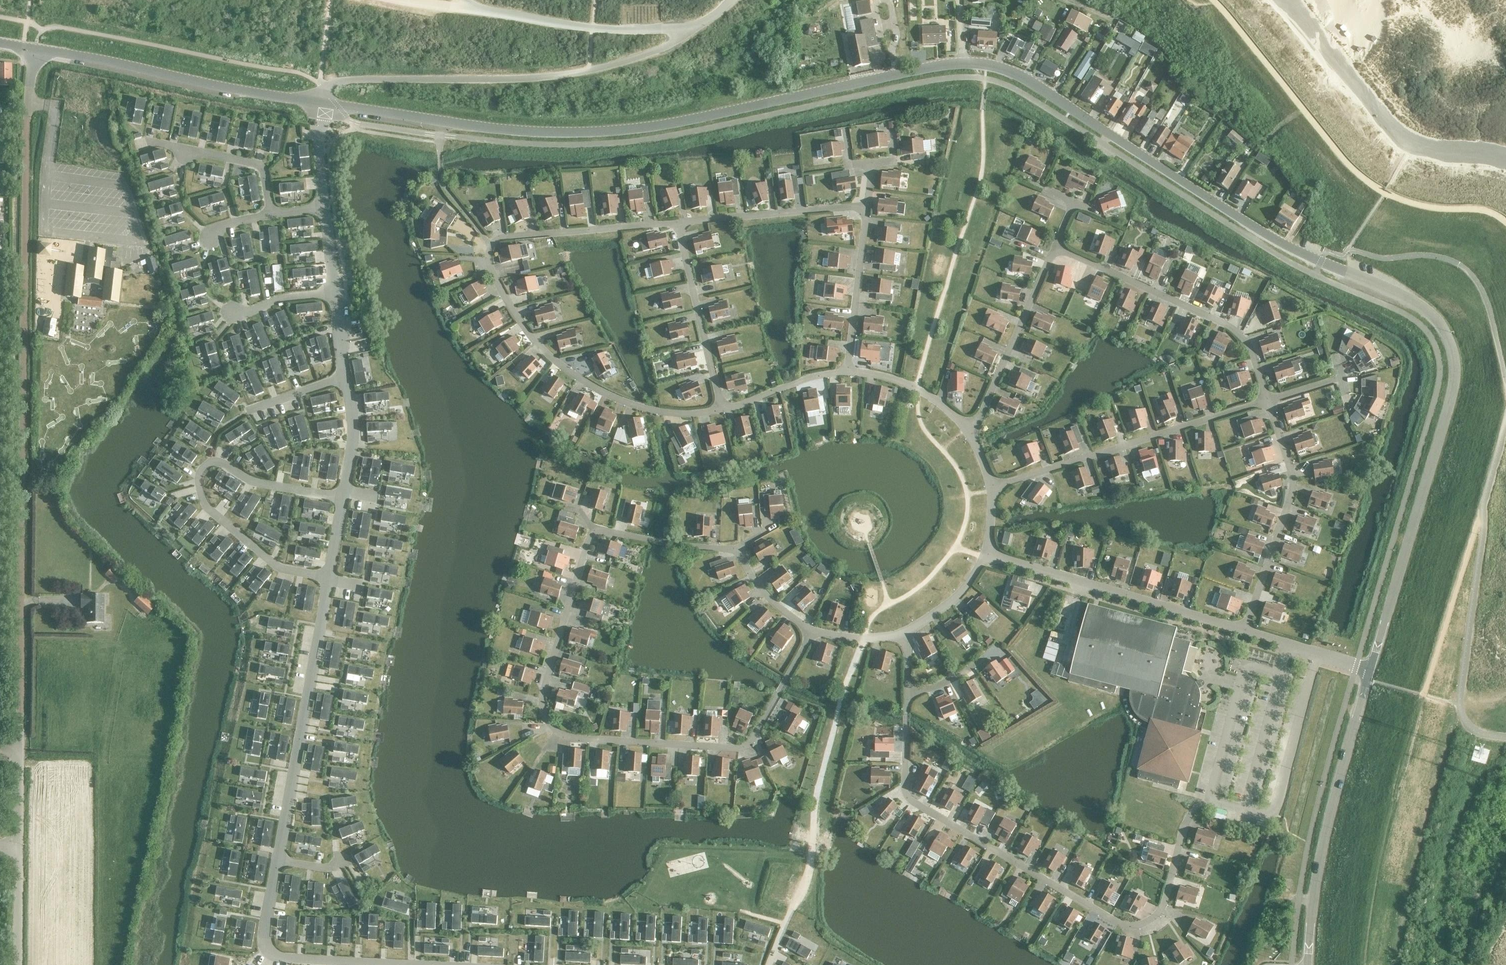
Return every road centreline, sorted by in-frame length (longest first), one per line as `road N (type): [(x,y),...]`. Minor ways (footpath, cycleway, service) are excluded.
road 1 (unclassified): [(1308,964),(1328,819),(1453,388),(1449,341),(1426,312),(1289,247),(1022,77),(994,67),(924,69),(645,128),(550,133),(243,91),(35,49)]
road 2 (unclassified): [(19,747),(26,141),(35,49)]

